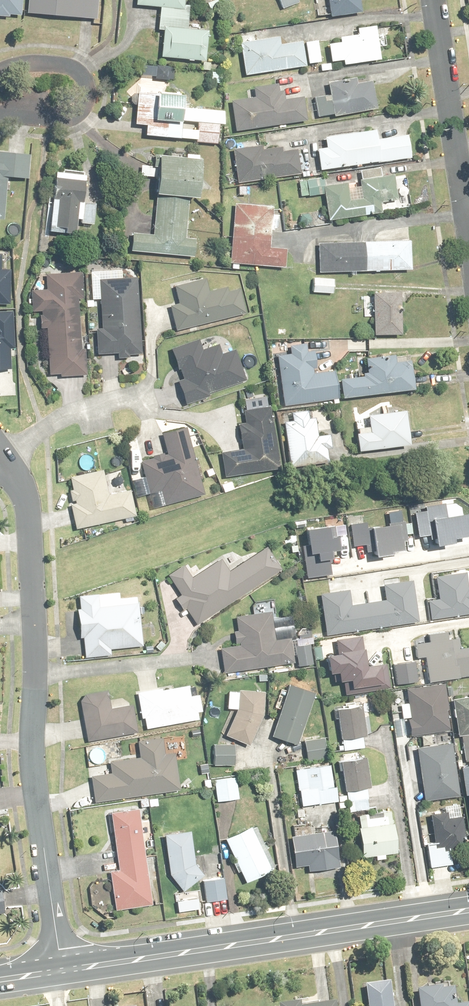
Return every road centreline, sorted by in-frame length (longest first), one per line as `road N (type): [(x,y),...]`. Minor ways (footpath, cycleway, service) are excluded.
road 1 (residential): [(12,472),(28,504),(38,792),(61,969)]
road 2 (tertiary): [(61,969),(468,910)]
road 3 (residential): [(468,237),(433,0)]
road 4 (residential): [(0,86),(10,73),(49,69),(84,94),(82,107),(62,122),(5,118)]
road 5 (residential): [(12,472),(42,432),(74,411),(148,393)]

